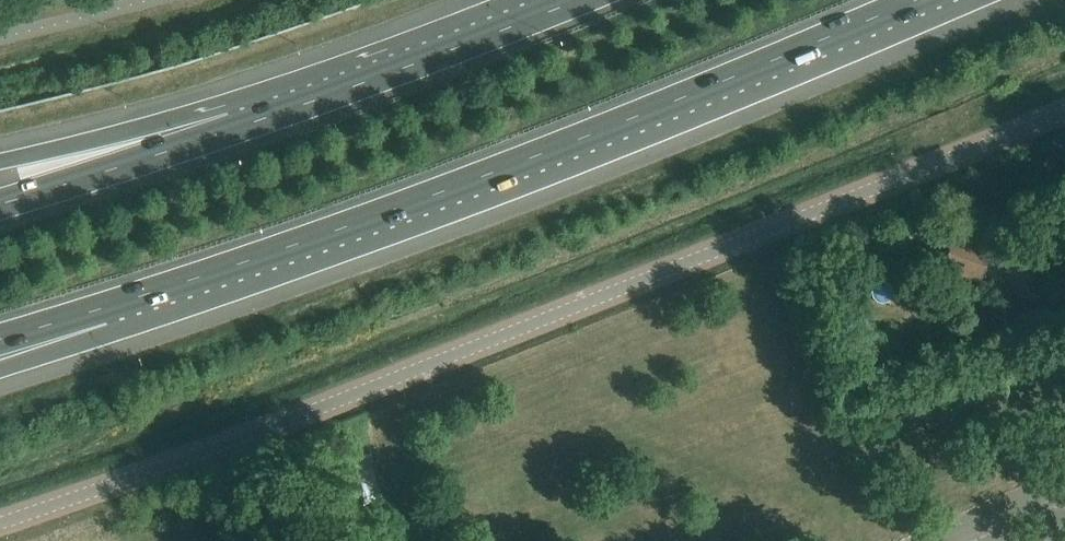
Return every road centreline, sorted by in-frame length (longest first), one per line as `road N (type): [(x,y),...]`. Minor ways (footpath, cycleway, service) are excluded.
road 1 (unclassified): [(1064,111),(0,524)]
road 2 (motorway): [(216,275),(633,119),(917,0)]
road 3 (motorway): [(568,0),(200,140)]
road 4 (motorway): [(0,370),(216,275)]
road 5 (motorway): [(0,340),(216,275)]
road 6 (motorway): [(200,140),(0,204)]
road 7 (motorway): [(200,140),(0,166)]

